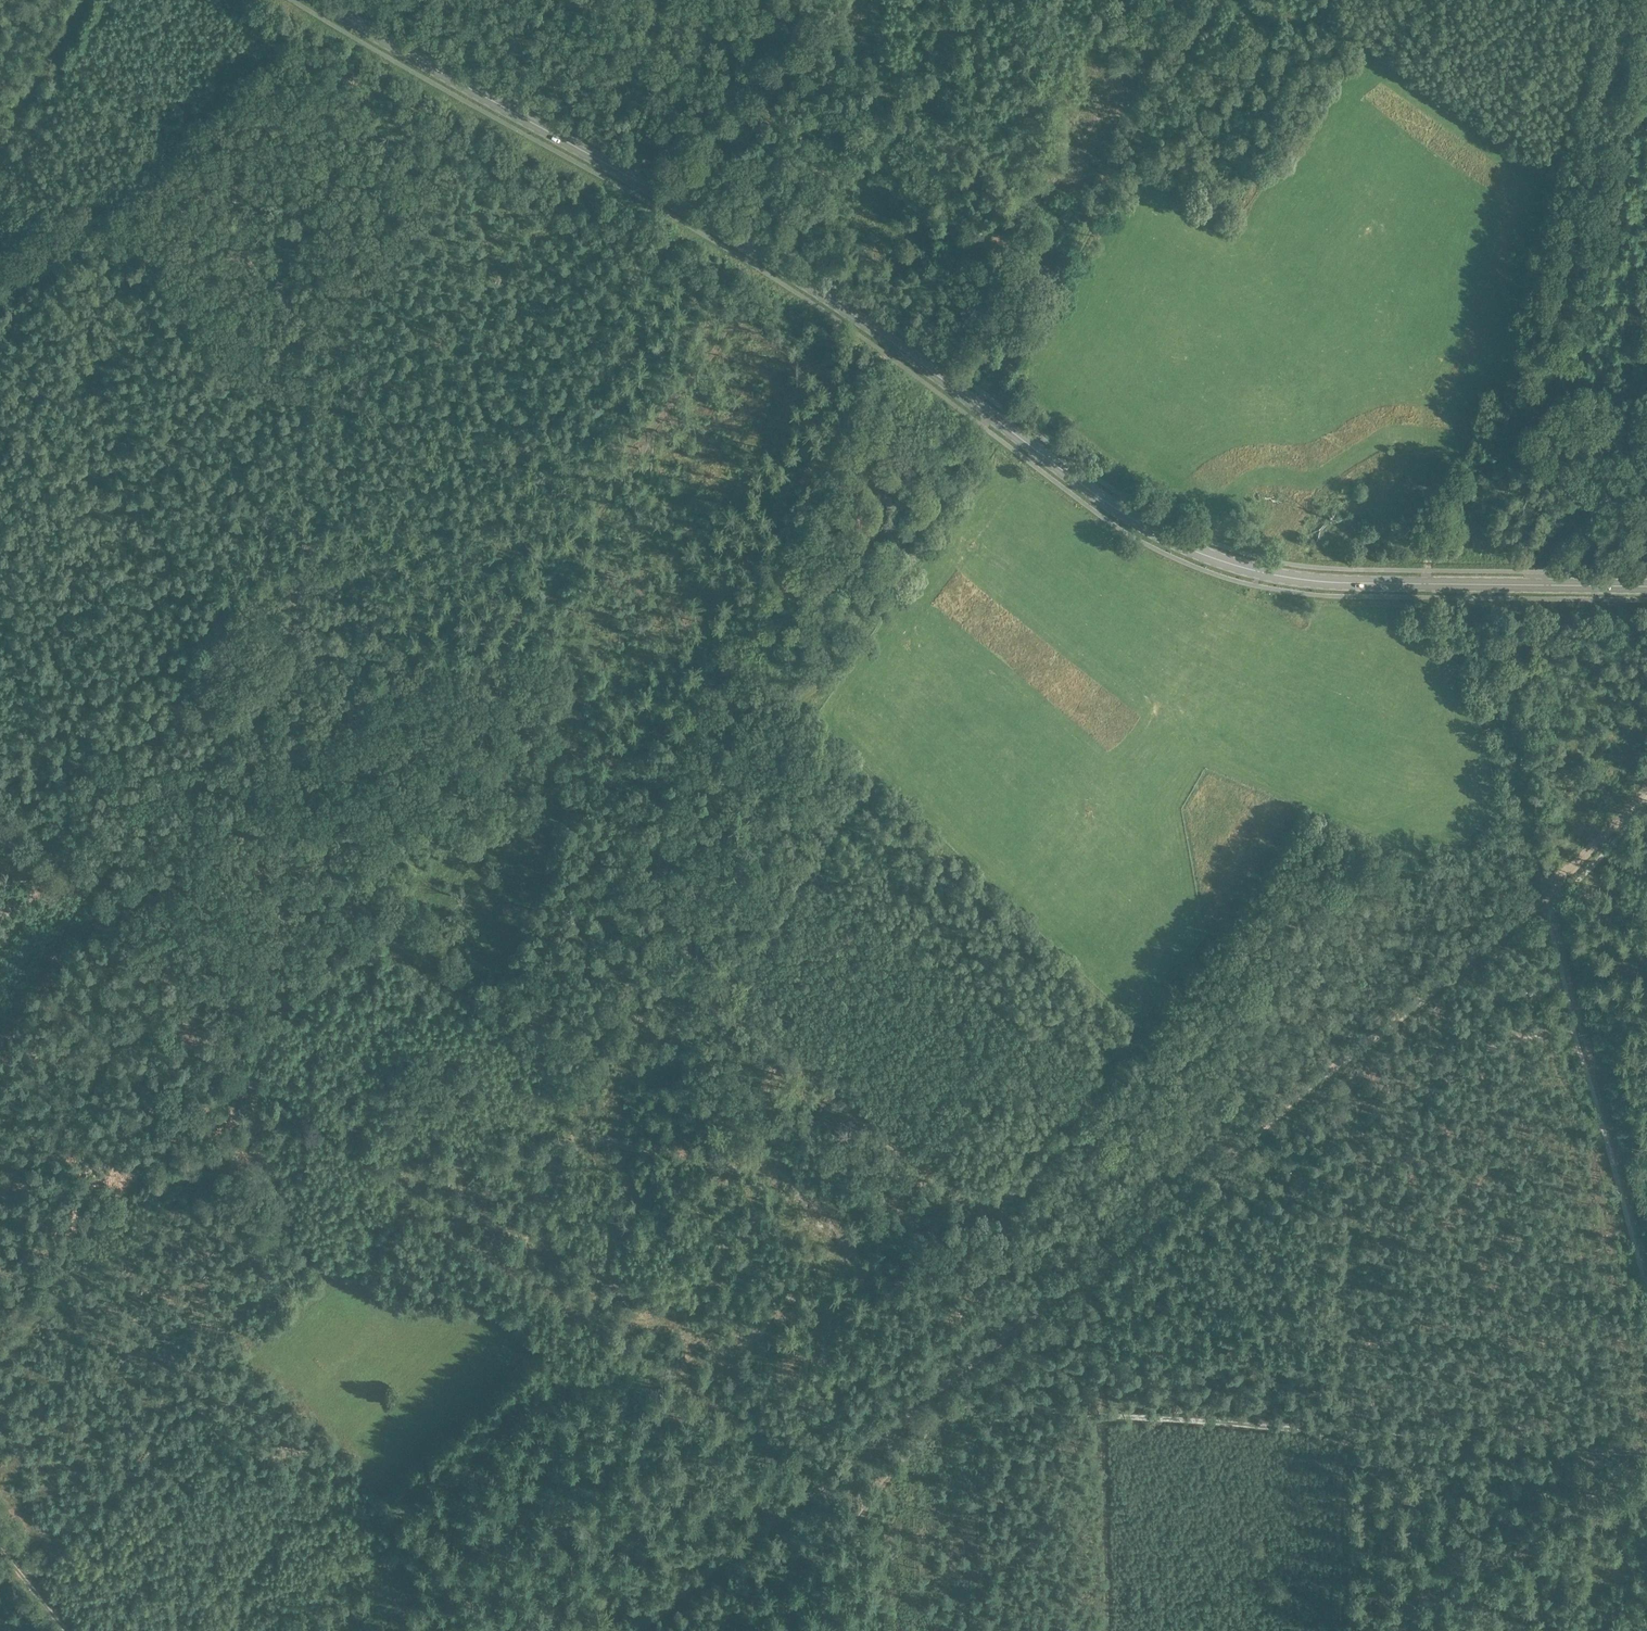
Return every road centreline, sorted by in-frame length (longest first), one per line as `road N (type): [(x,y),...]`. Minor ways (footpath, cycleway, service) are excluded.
road 1 (primary): [(1646,586),(1316,581),(1198,552),(1108,503),(904,351),(724,232),(318,0)]
road 2 (track): [(991,416),(812,694),(796,701),(689,636),(648,632),(571,649),(534,636),(419,656),(271,756),(221,824),(108,926),(0,795)]
road 3 (track): [(641,1630),(1548,898)]
road 4 (track): [(1646,1456),(1102,1413),(959,1412),(936,1425),(777,1630)]
road 5 (track): [(1548,898),(1520,798),(1518,700),(1529,607),(1548,554),(1646,367)]
road 6 (track): [(977,405),(1086,236),(1207,0)]
road 7 (track): [(1548,898),(1646,1273)]
road 8 (track): [(1100,1262),(1107,1630)]
road 9 (track): [(1426,1630),(1646,1464)]
road 10 (track): [(1646,788),(1548,898)]
road 11 (track): [(1426,584),(1424,453)]

